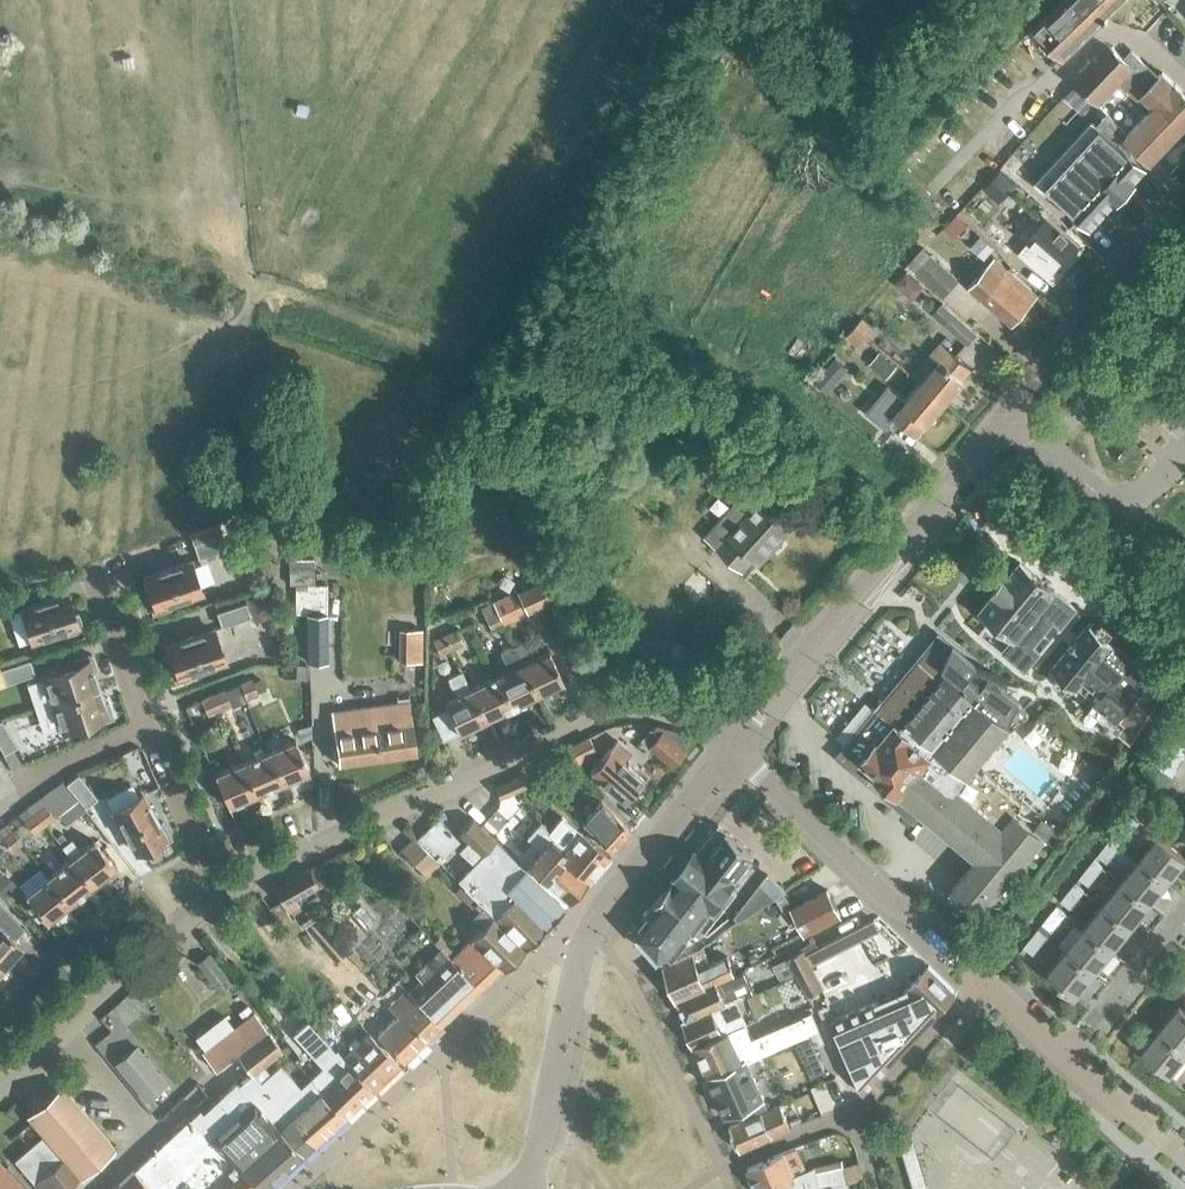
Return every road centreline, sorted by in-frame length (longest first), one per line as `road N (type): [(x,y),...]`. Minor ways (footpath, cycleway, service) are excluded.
road 1 (residential): [(732,747),(708,724),(607,709),(220,895)]
road 2 (tertiary): [(525,1188),(585,942),(732,747)]
road 3 (tertiary): [(732,747),(1000,419)]
road 4 (residential): [(983,978),(928,923),(897,908),(732,747)]
road 5 (tertiary): [(1000,419),(1184,189)]
road 6 (residential): [(220,895),(0,1089)]
road 7 (residential): [(1000,419),(1114,503),(1138,498),(1184,453)]
road 8 (residential): [(1184,908),(1066,1059)]
road 9 (residential): [(859,1118),(983,978)]
road 10 (residential): [(220,895),(147,726)]
road 11 (residential): [(147,726),(81,755),(0,808)]
road 12 (residential): [(147,726),(91,568)]
road 13 (residential): [(1184,1157),(1066,1059)]
road 14 (residential): [(723,1167),(859,1118)]

